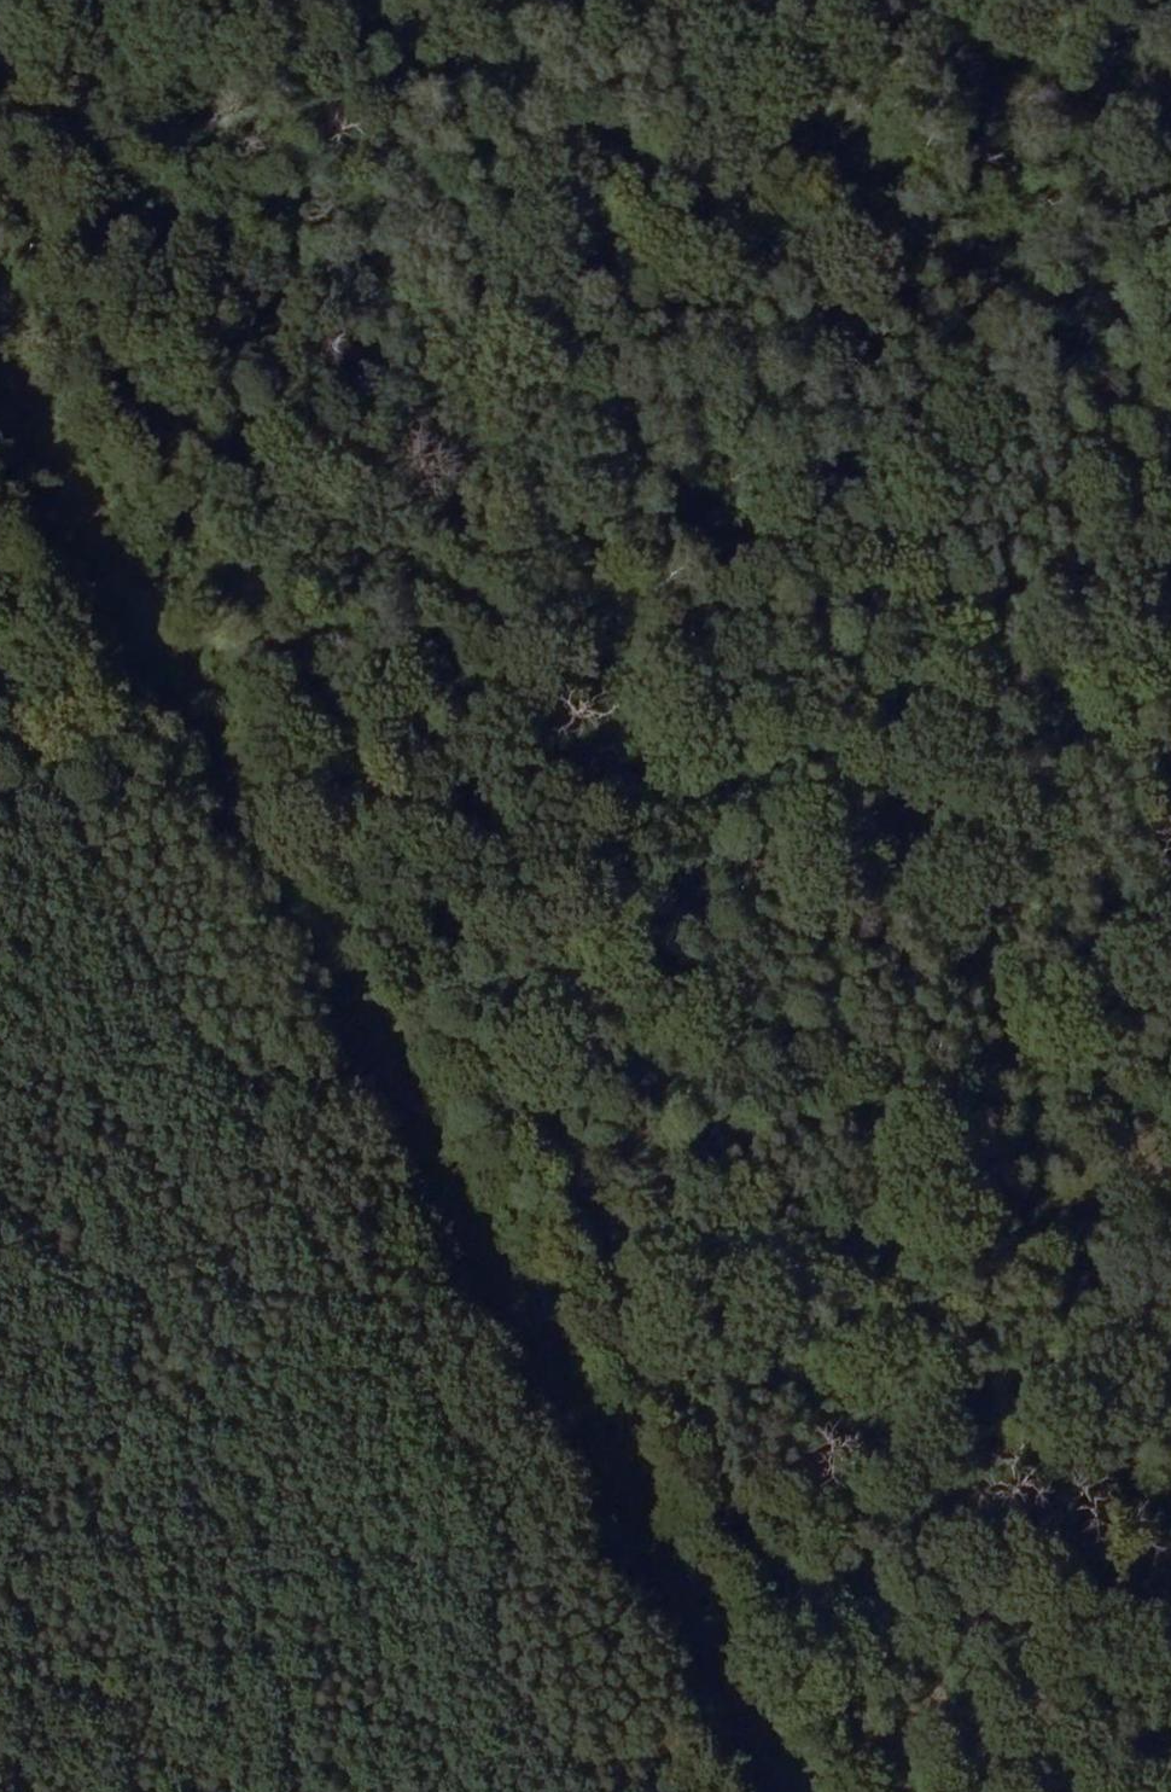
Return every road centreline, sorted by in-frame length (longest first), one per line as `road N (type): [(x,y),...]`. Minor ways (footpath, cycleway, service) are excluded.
road 1 (track): [(0,419),(771,1791)]

